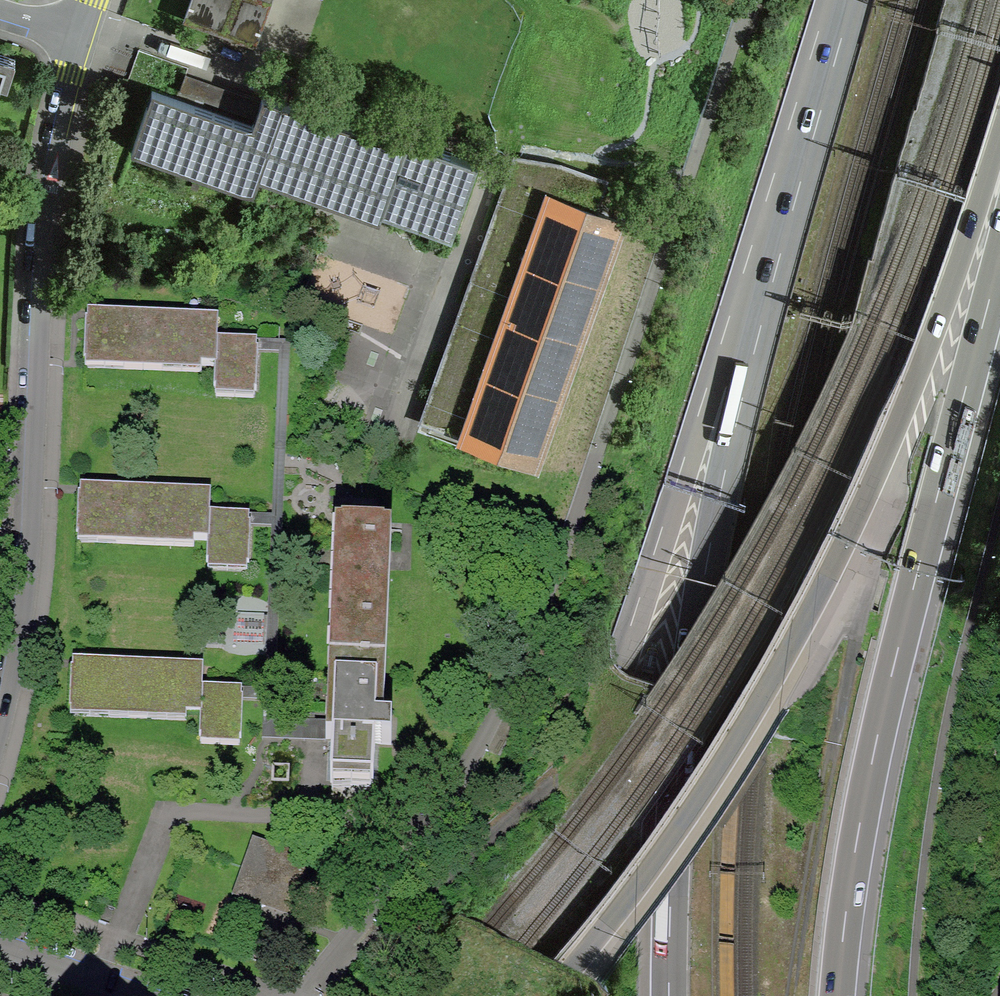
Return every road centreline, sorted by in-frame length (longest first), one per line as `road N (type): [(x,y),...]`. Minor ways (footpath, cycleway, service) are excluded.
road 1 (motorway): [(548,995),(710,786),(798,635),(917,384),(999,130)]
road 2 (motorway): [(838,995),(865,799),(999,258)]
road 3 (residential): [(84,39),(52,193),(34,598),(0,745)]
road 4 (motorway): [(727,387),(618,667),(497,930),(458,995)]
road 5 (motorway): [(727,387),(692,672),(669,995)]
road 6 (motorway): [(841,0),(727,387)]
road 7 (residential): [(142,995),(0,948)]

